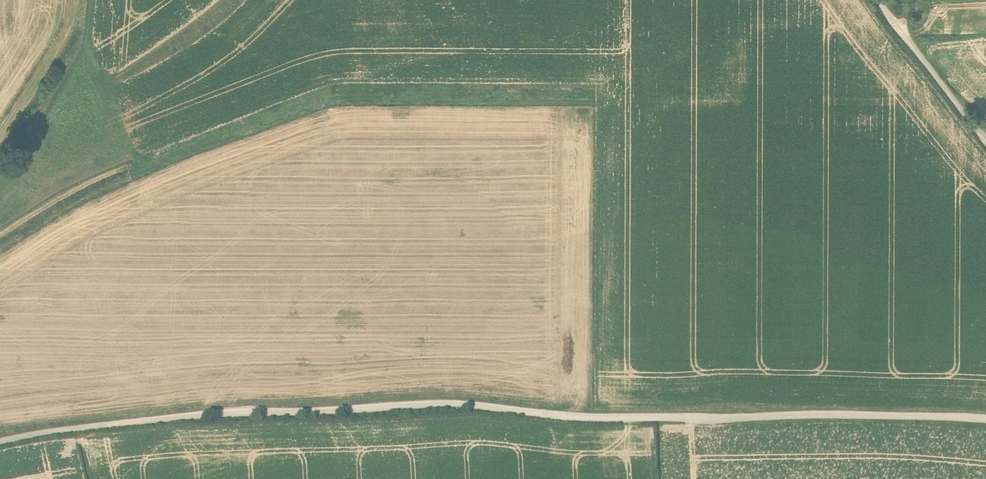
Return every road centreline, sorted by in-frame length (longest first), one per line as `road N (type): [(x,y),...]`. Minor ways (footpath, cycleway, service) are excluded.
road 1 (track): [(985,418),(583,417),(445,403),(231,412),(0,441)]
road 2 (unclassified): [(985,141),(877,0)]

